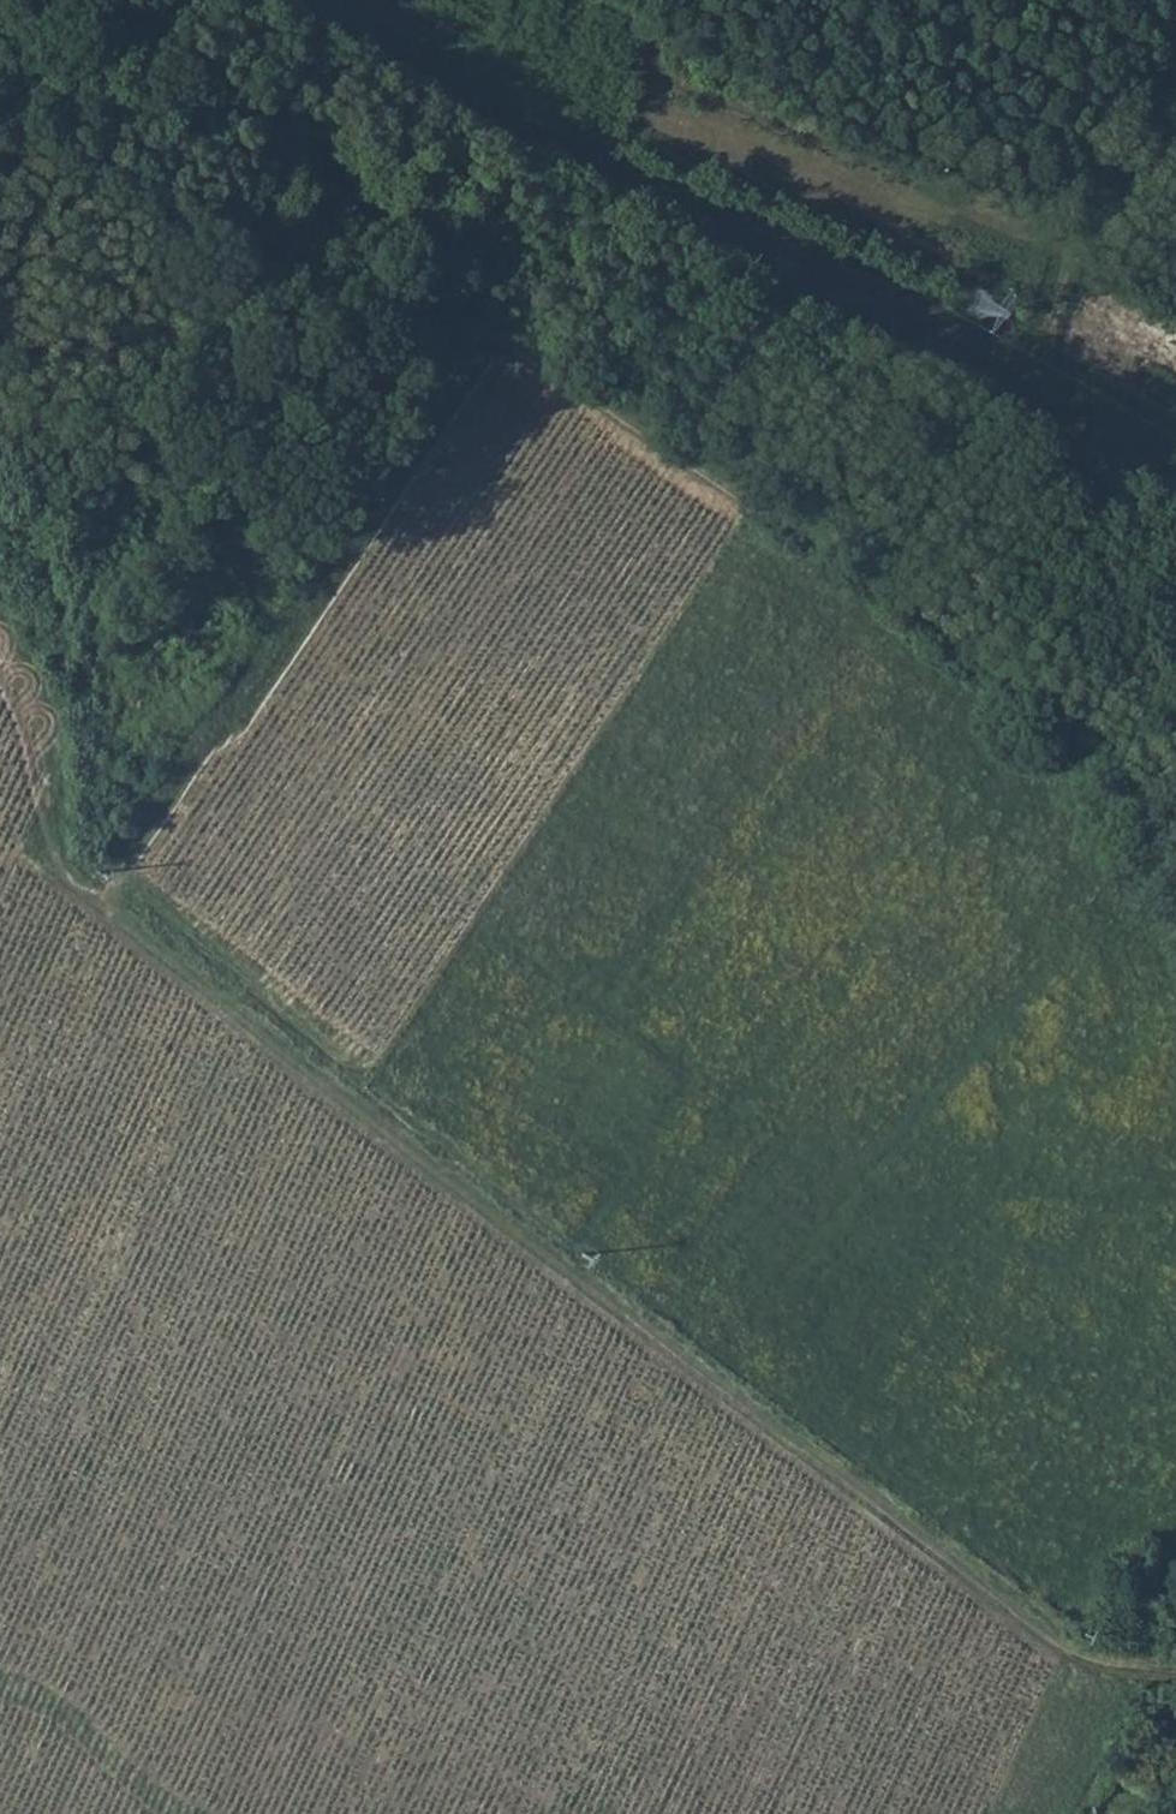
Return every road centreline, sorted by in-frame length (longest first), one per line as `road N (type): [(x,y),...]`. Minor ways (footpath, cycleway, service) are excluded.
road 1 (track): [(1175,1664),(1077,1656),(93,902),(61,842),(49,729),(25,661),(0,626)]
road 2 (track): [(84,0),(289,138),(509,333),(628,421),(1044,699),(1130,785),(1175,873)]

